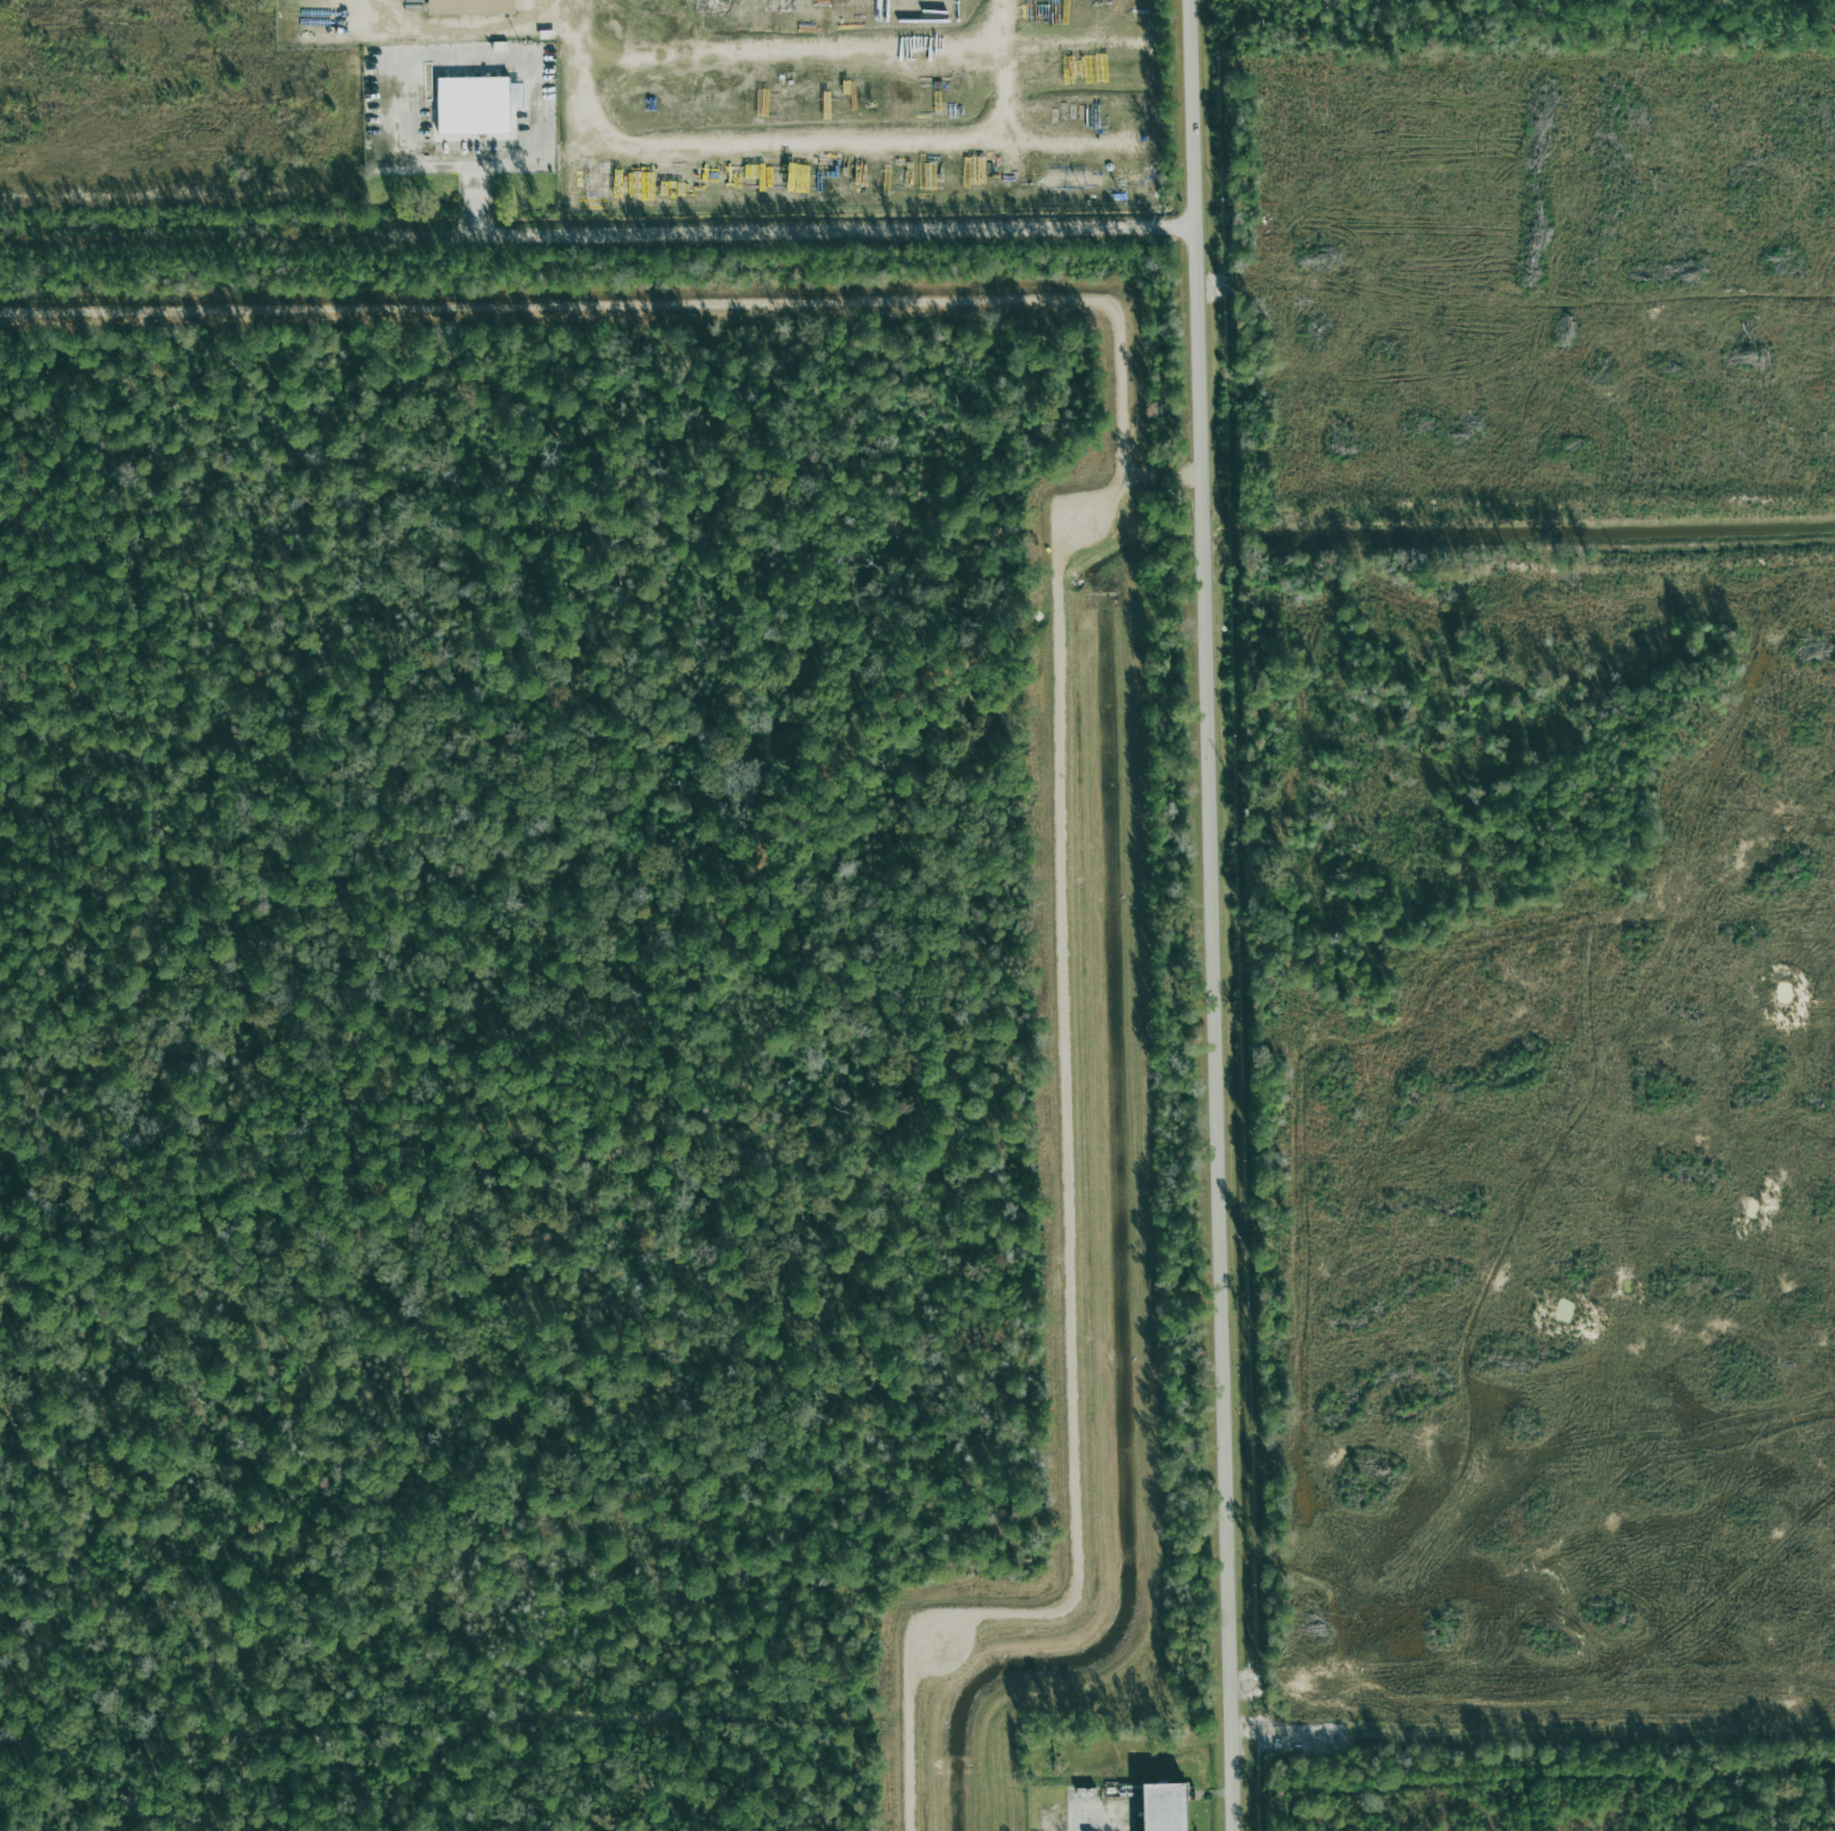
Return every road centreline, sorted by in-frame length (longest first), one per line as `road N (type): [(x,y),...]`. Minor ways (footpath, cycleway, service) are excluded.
road 1 (secondary): [(1236,1830),(1195,0)]
road 2 (residential): [(1205,232),(383,237)]

